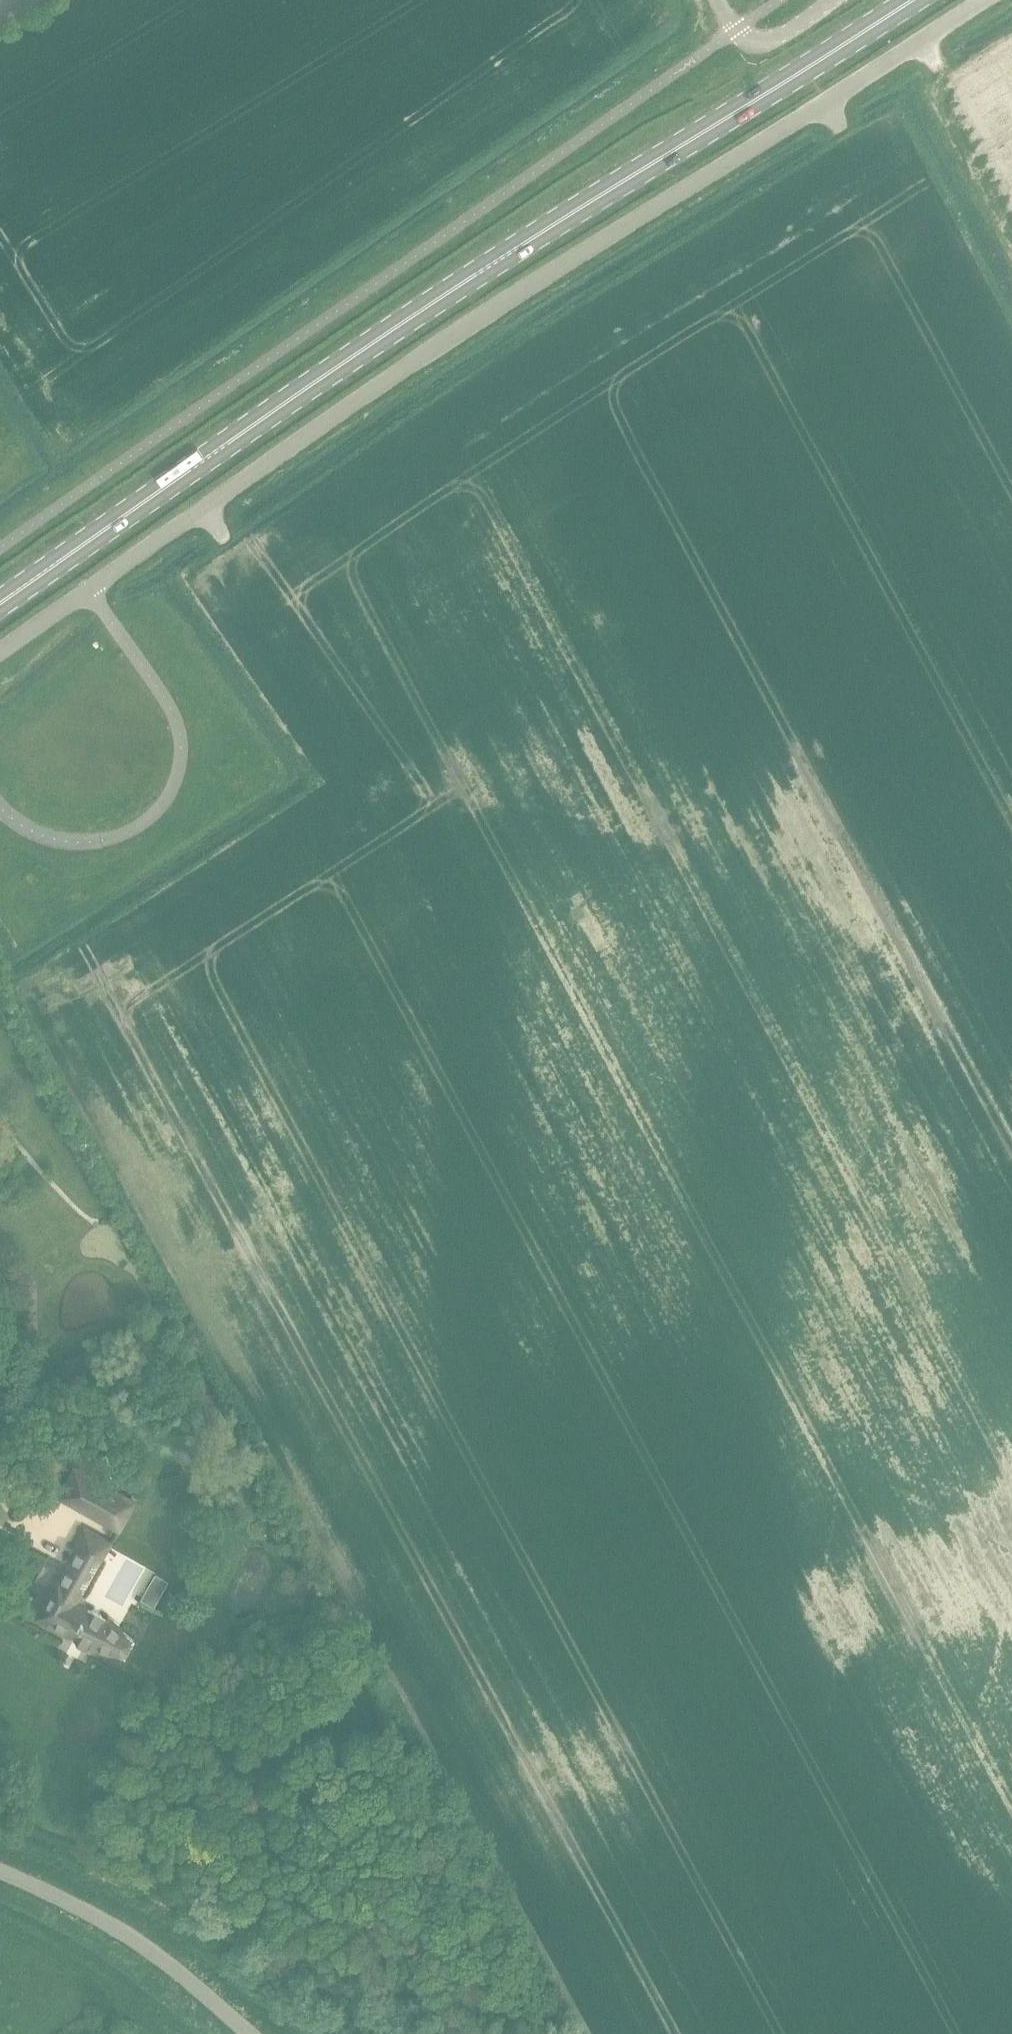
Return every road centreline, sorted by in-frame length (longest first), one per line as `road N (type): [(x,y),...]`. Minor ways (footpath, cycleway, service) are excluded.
road 1 (unclassified): [(0,650),(412,362),(984,0)]
road 2 (primary): [(0,606),(339,365),(911,0)]
road 3 (unclassified): [(261,2033),(135,1929),(0,1870)]

